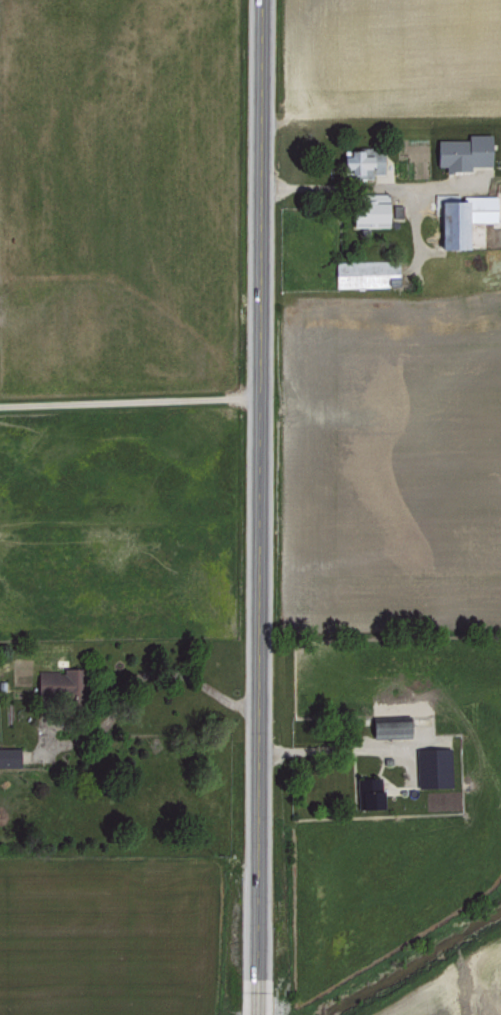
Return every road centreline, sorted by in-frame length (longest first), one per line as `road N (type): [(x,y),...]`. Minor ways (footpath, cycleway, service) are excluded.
road 1 (primary): [(254,1014),(259,0)]

